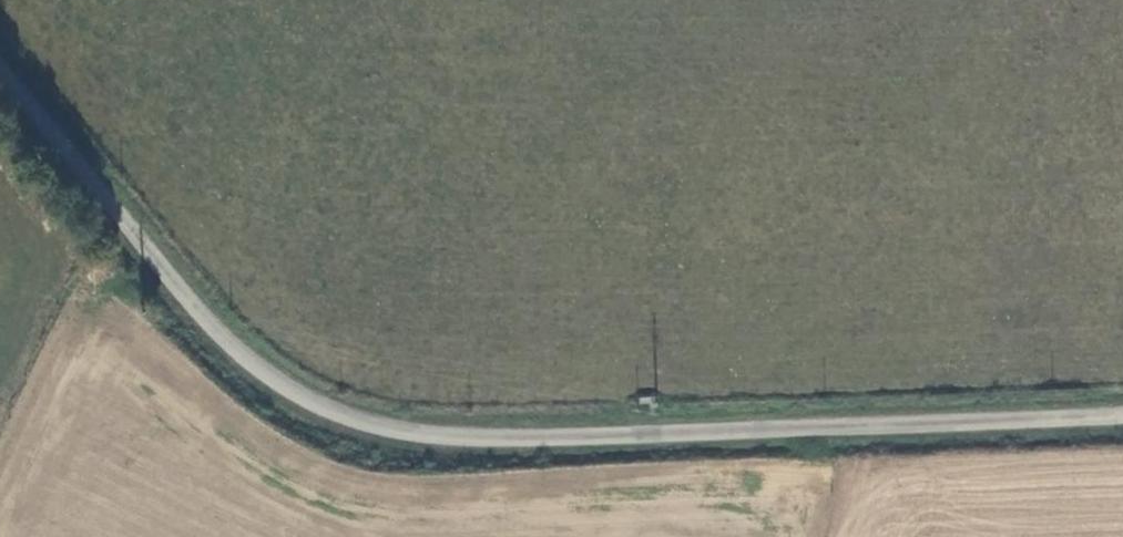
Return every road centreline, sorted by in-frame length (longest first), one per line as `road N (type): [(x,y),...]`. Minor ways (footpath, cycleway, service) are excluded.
road 1 (unclassified): [(1122,420),(439,449),(337,430),(258,383),(167,290),(0,71)]

